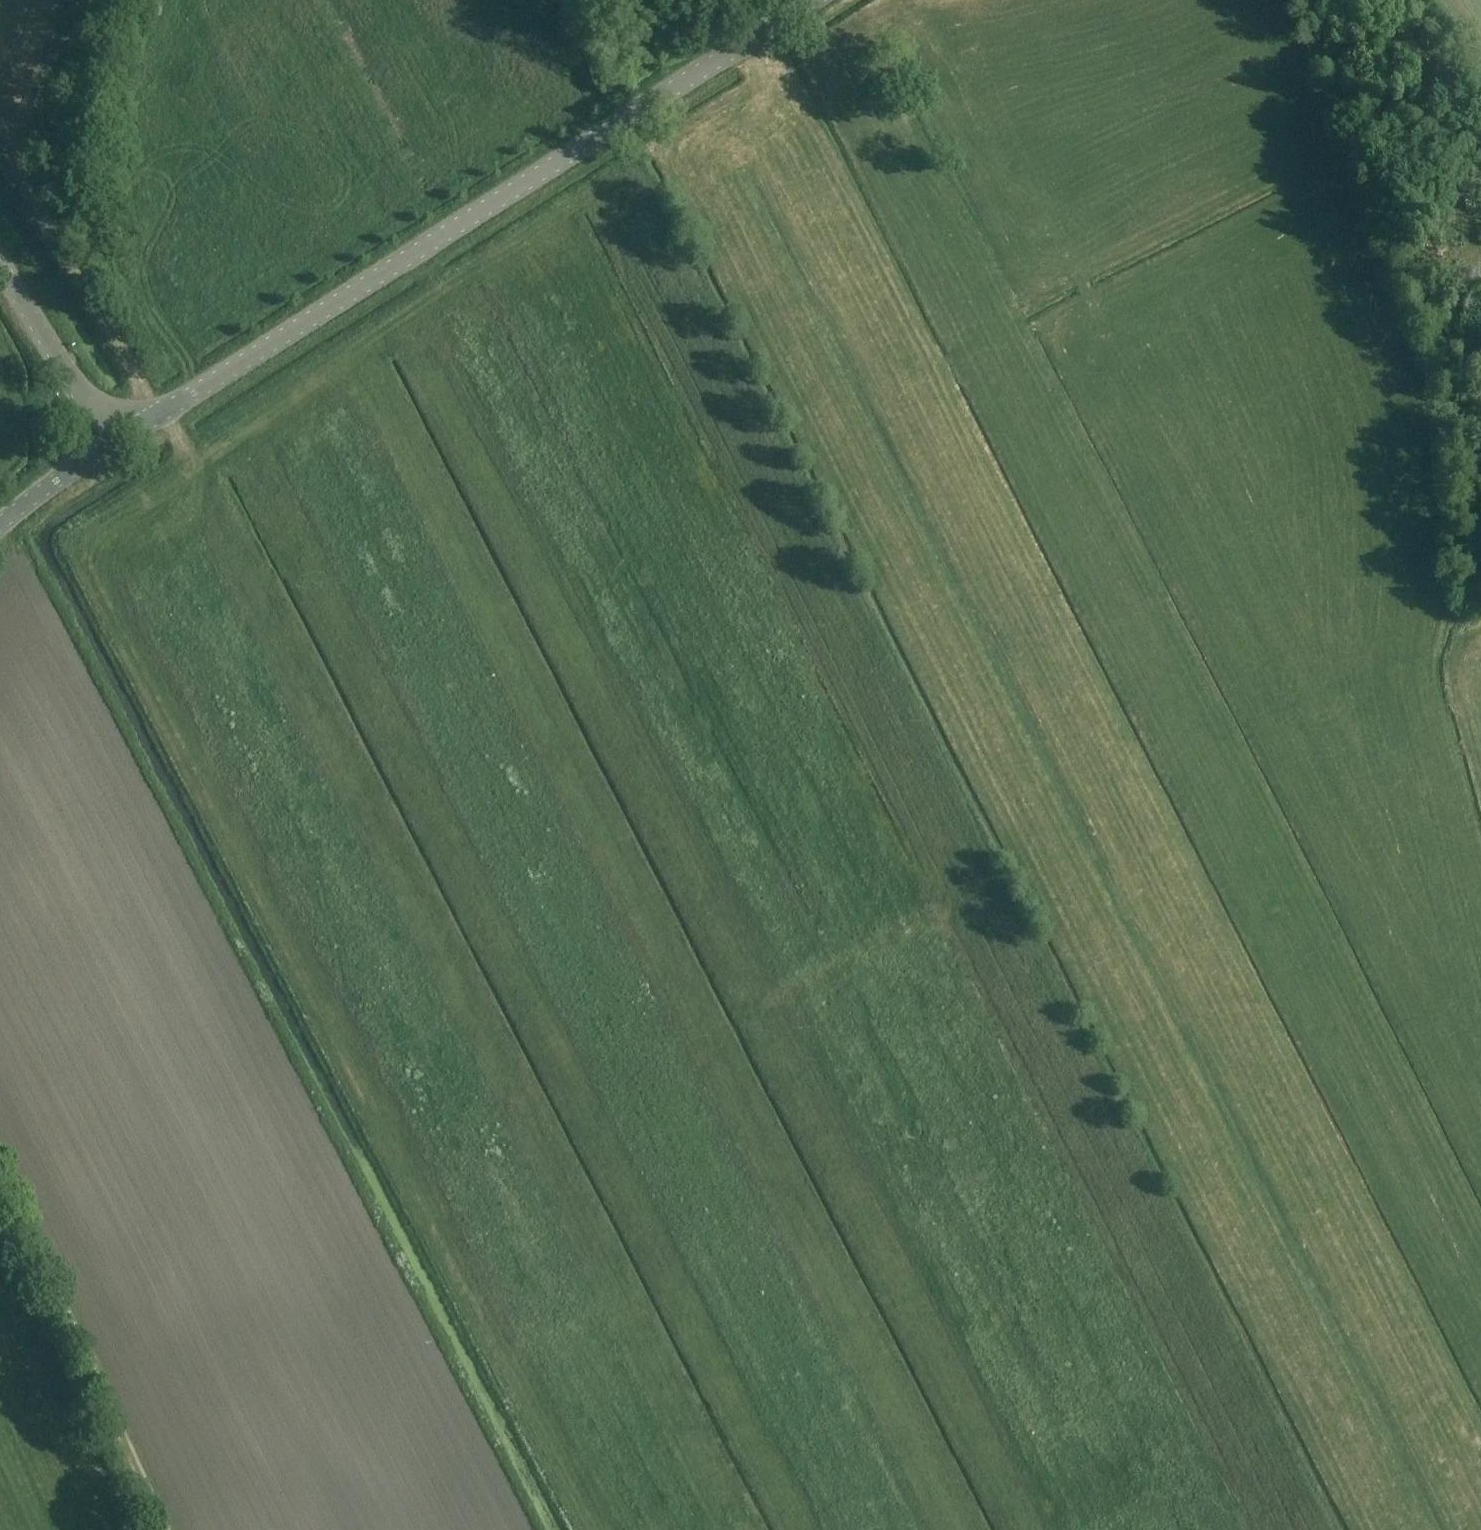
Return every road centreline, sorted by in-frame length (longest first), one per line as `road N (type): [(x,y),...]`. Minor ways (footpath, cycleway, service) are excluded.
road 1 (tertiary): [(112,443),(814,0)]
road 2 (track): [(160,415),(60,252),(102,0)]
road 3 (tertiary): [(112,443),(0,260)]
road 4 (tertiary): [(0,527),(112,443)]

